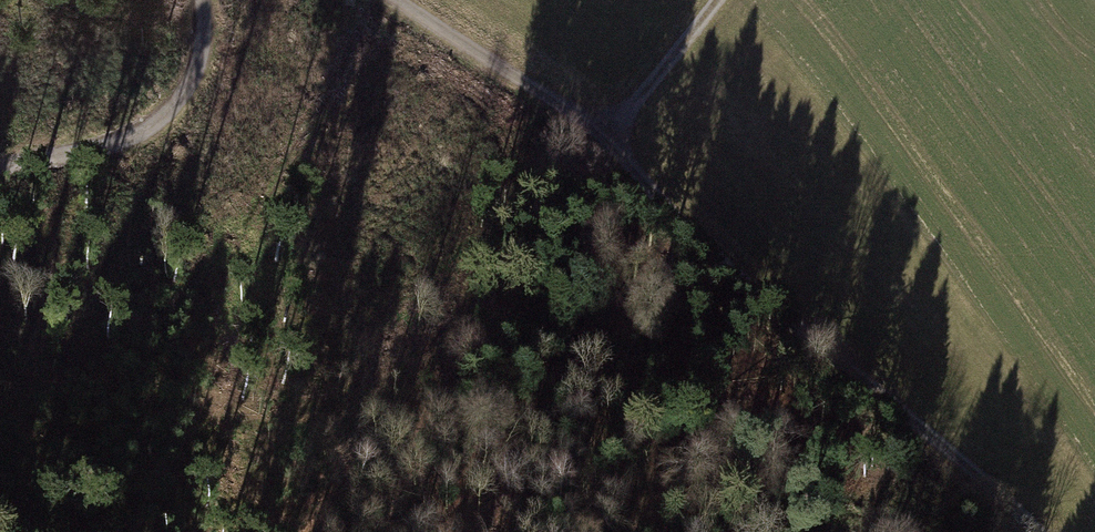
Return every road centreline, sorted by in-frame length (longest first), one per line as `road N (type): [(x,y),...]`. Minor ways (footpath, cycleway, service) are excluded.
road 1 (track): [(1037,531),(705,248),(605,142),(400,0)]
road 2 (track): [(202,0),(208,28),(165,118),(119,139),(0,169)]
road 3 (track): [(605,142),(717,0)]

